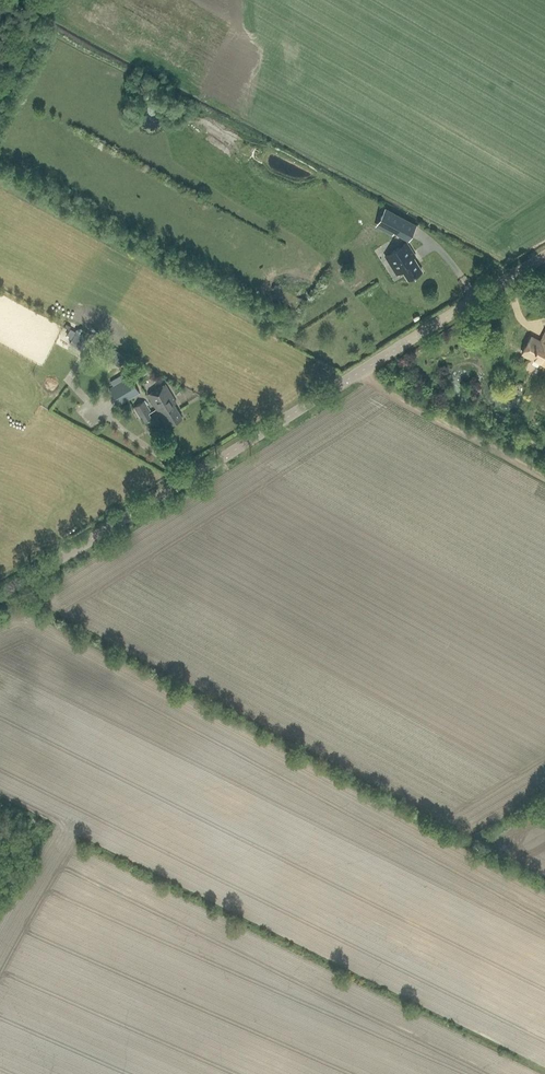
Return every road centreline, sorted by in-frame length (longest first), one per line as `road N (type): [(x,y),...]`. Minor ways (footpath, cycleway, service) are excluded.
road 1 (tertiary): [(0,594),(544,256)]

